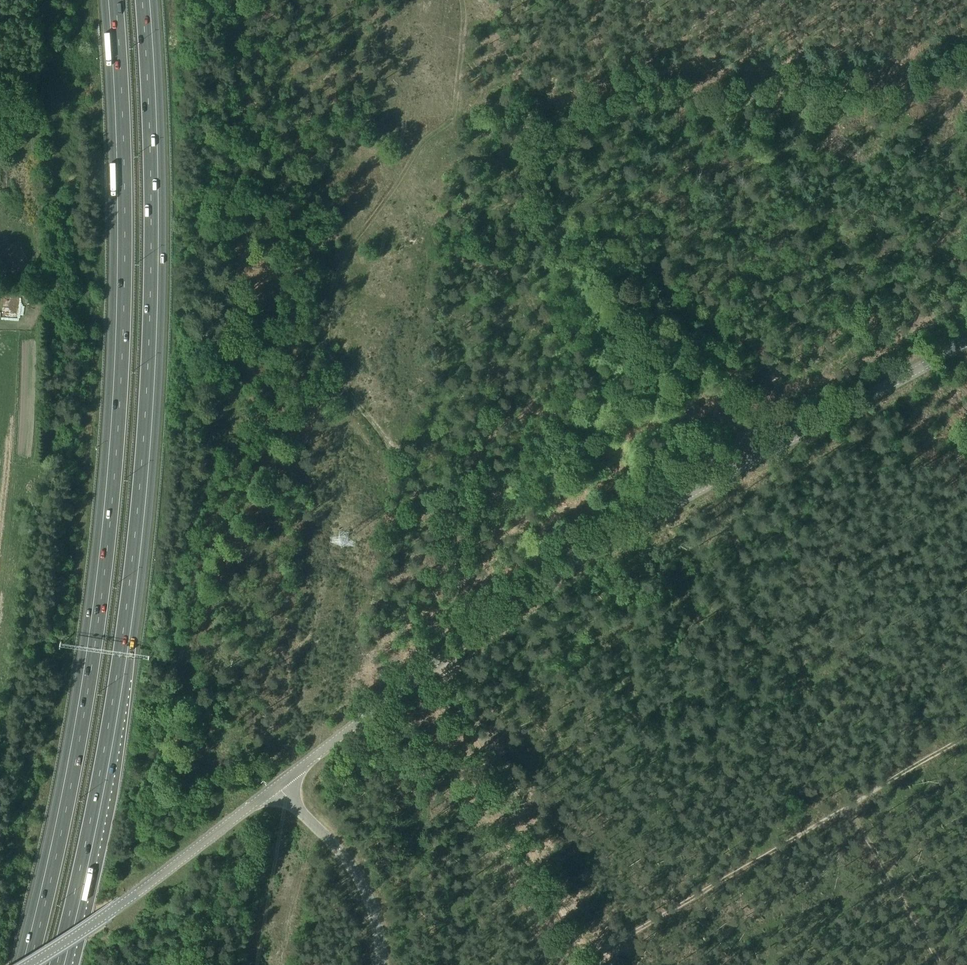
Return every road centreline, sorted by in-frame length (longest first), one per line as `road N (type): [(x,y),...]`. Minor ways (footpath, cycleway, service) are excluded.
road 1 (track): [(966,66),(899,77),(712,76),(642,88),(591,108),(534,114),(442,662),(600,955)]
road 2 (motorway): [(111,0),(120,179),(115,427),(80,719),(25,964)]
road 3 (motorway): [(60,964),(119,679),(149,438),(153,156),(145,0)]
road 4 (tertiary): [(280,784),(618,531),(966,342)]
road 5 (track): [(966,741),(600,955)]
road 6 (tertiary): [(28,964),(280,784)]
road 7 (unclassified): [(382,964),(374,904),(280,784)]
road 8 (track): [(846,812),(937,964)]

